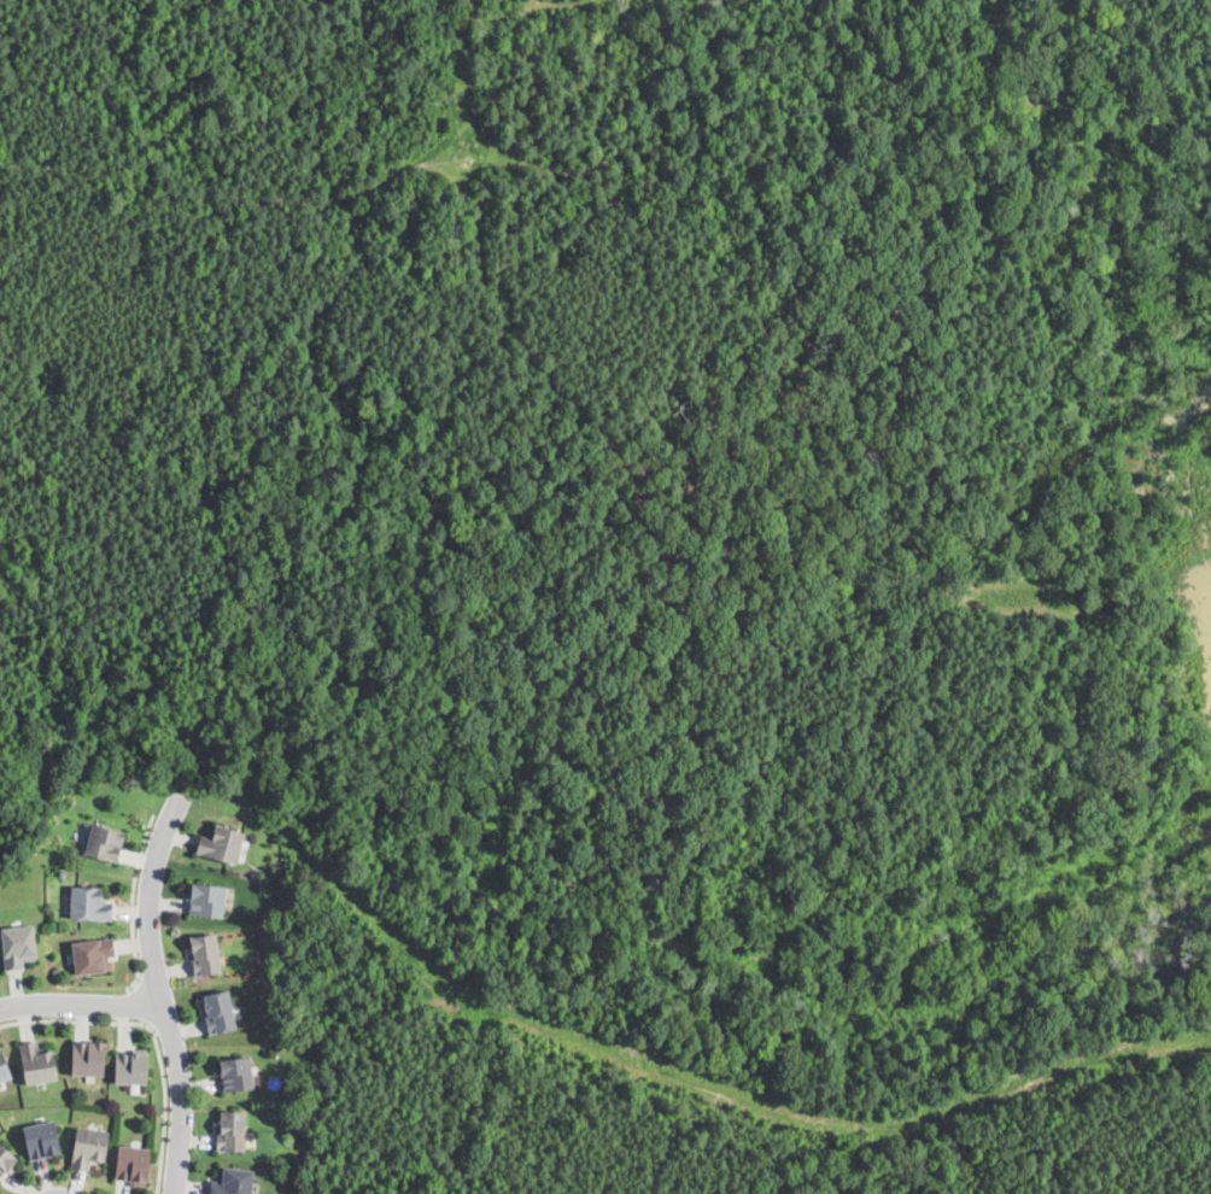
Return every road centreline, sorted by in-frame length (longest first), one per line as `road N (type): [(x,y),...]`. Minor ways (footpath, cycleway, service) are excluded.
road 1 (residential): [(182,792),(151,892),(183,1098),(175,1193)]
road 2 (residential): [(0,1009),(42,1001),(165,1005)]

